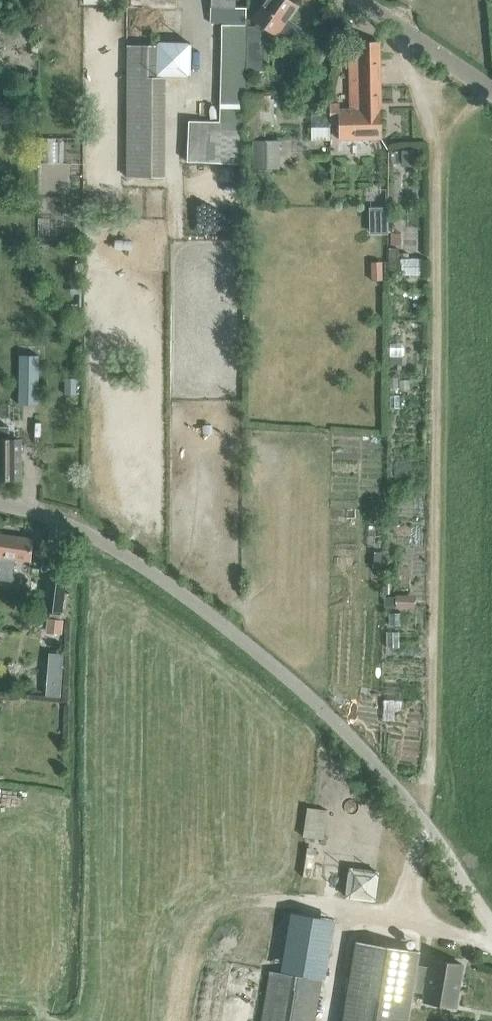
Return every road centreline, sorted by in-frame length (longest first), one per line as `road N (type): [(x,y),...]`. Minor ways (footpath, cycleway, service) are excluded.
road 1 (track): [(401,32),(437,144),(440,182),(433,752),(425,820)]
road 2 (unclassified): [(491,919),(438,835),(274,666),(126,556),(0,502)]
road 3 (residential): [(491,91),(354,0)]

